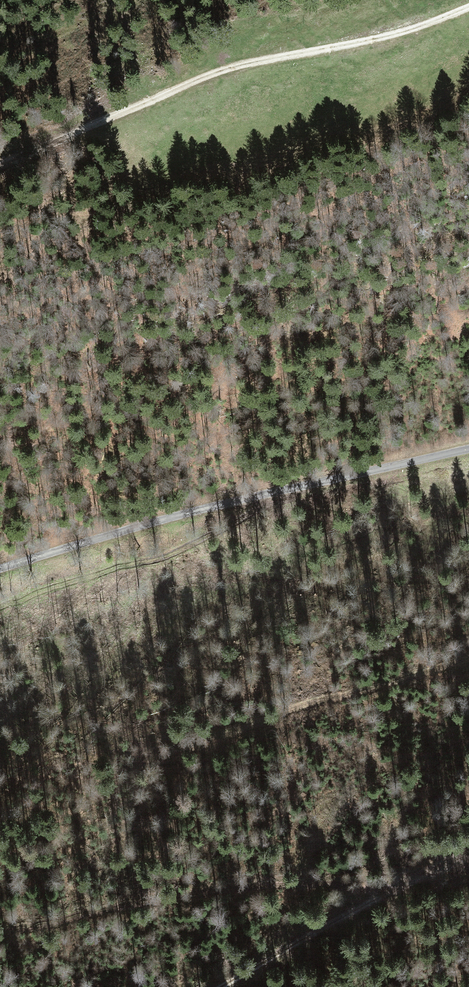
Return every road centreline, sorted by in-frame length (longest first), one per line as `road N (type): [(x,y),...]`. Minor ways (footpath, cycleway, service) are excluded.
road 1 (track): [(0,164),(224,70),(402,32),(468,8)]
road 2 (unclassified): [(0,569),(138,526),(468,450)]
road 3 (track): [(0,929),(271,884),(398,887)]
road 4 (track): [(274,492),(256,513),(211,536),(0,606)]
road 5 (track): [(215,986),(468,849)]

